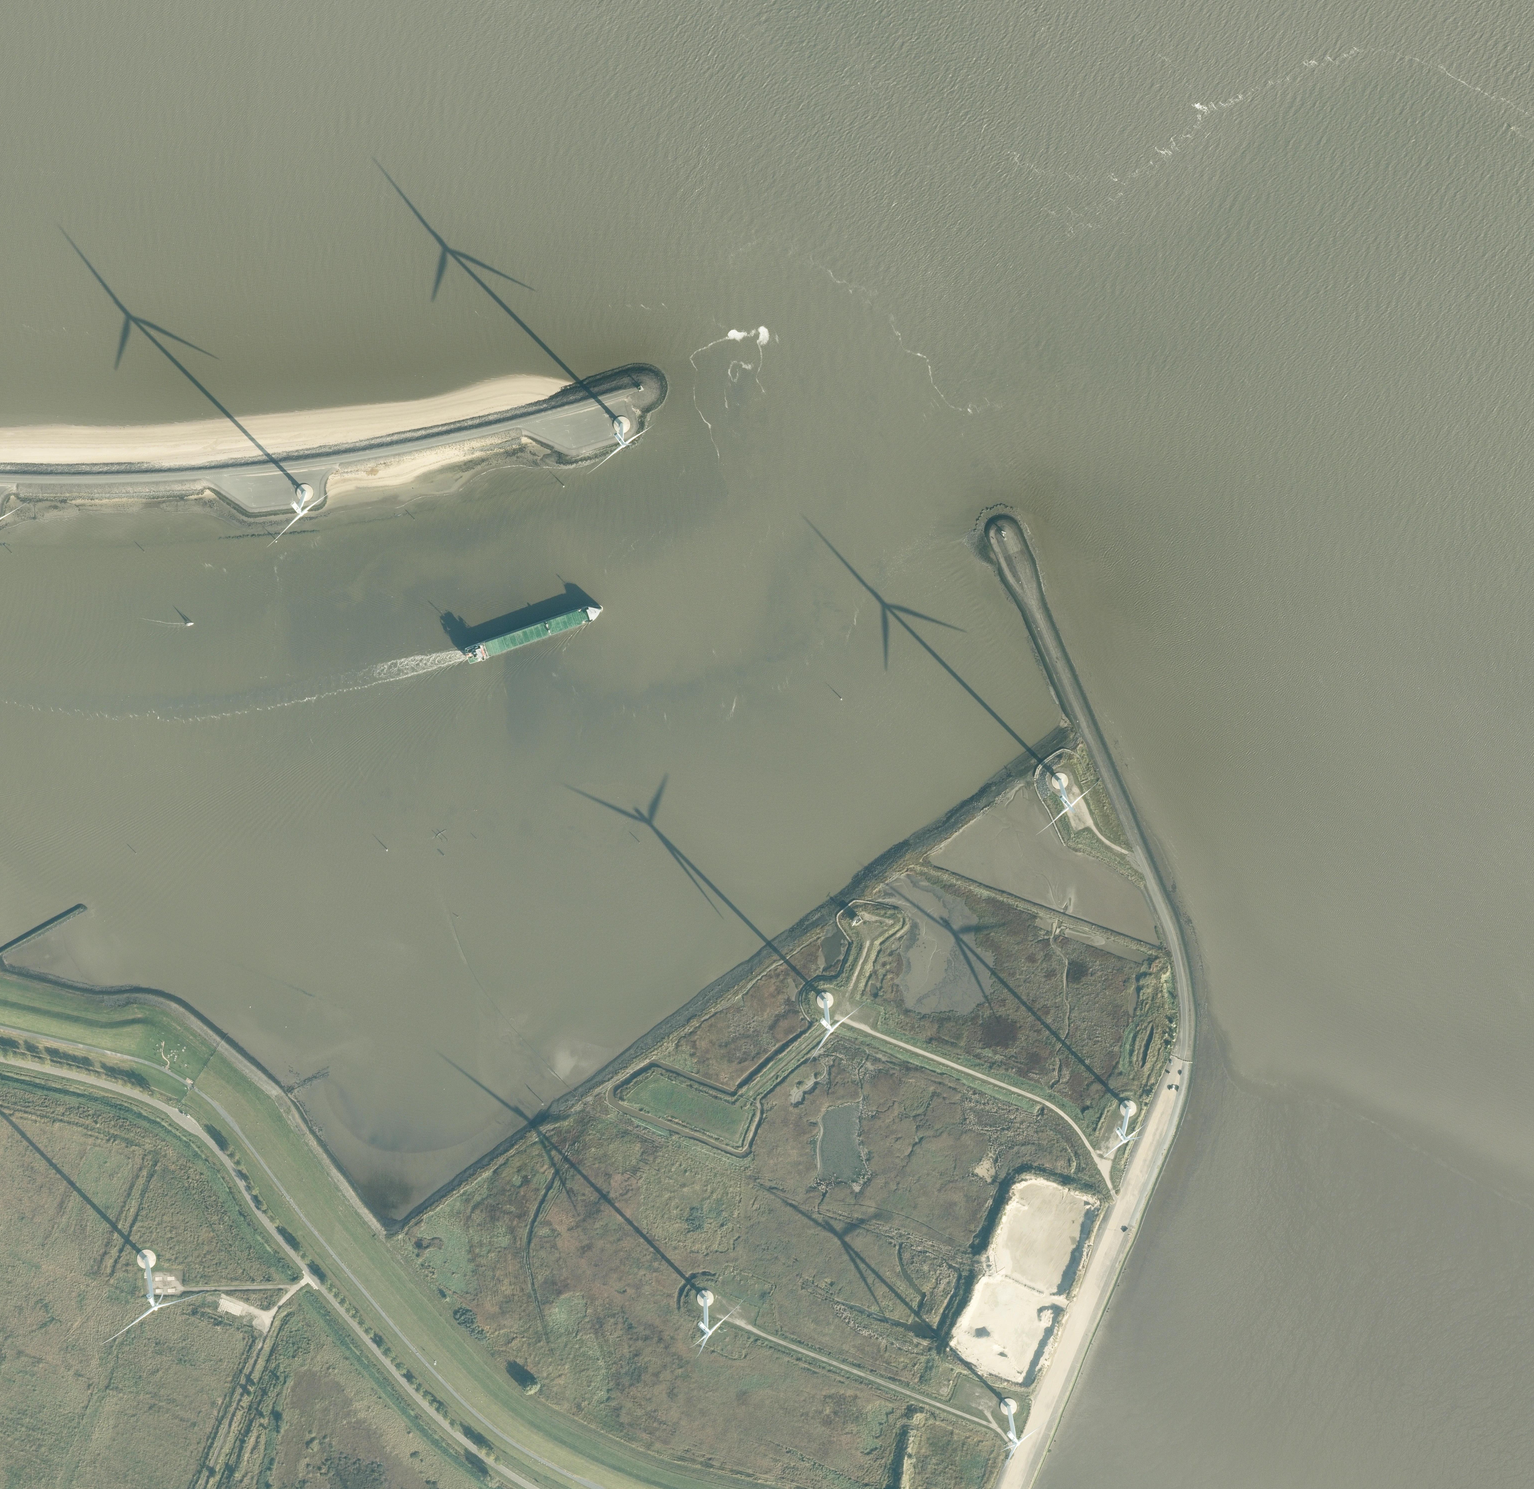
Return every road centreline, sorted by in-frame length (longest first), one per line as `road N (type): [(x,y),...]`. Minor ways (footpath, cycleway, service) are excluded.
road 1 (tertiary): [(0,1057),(106,1083),(182,1118),(418,1395),(534,1488)]

